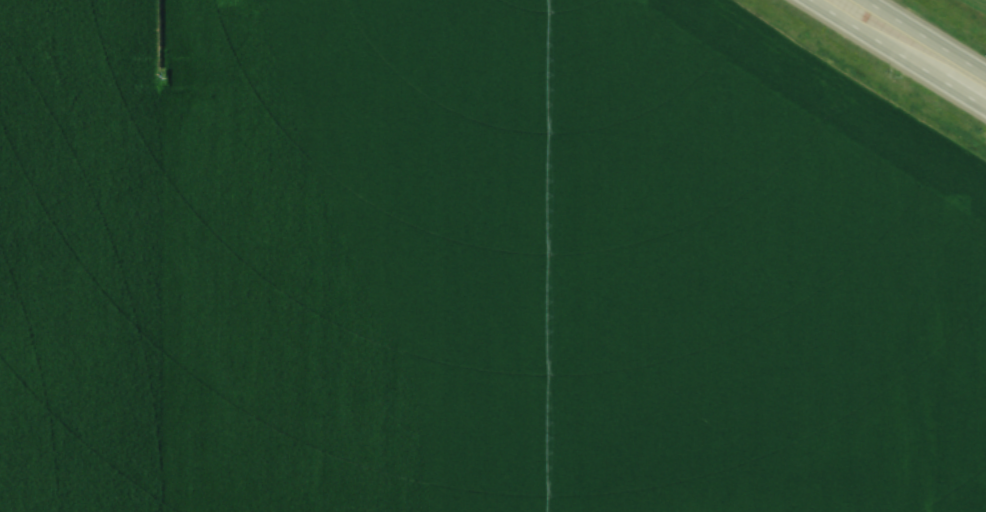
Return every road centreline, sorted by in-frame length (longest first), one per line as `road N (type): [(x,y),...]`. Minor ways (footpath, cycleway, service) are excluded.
road 1 (trunk): [(811,0),(985,108)]
road 2 (trunk): [(985,74),(864,0)]

